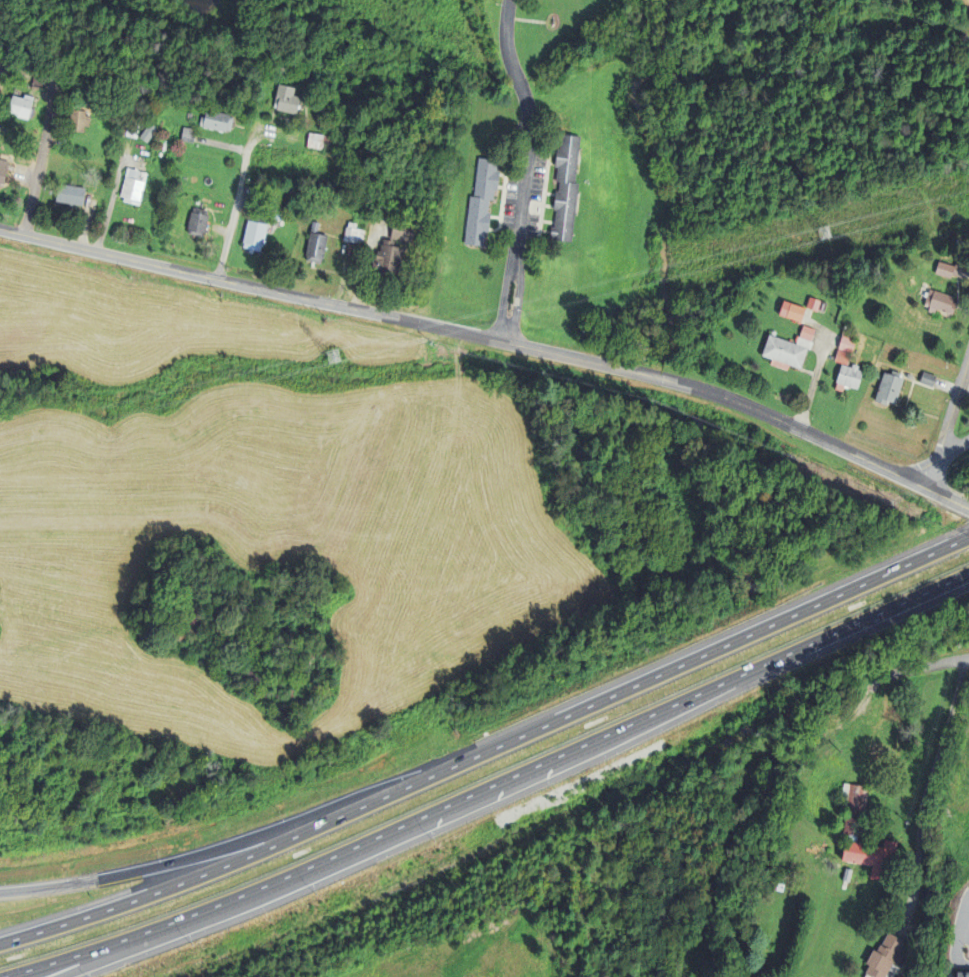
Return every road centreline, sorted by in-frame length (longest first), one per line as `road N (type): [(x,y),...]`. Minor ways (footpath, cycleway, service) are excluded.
road 1 (motorway): [(968,537),(465,761),(121,905),(0,944)]
road 2 (motorway): [(5,976),(174,923),(968,572)]
road 3 (tertiary): [(936,494),(686,385),(0,229)]
road 4 (motorway): [(465,761),(195,855),(0,893)]
road 5 (residential): [(516,256),(531,145),(507,49),(509,0)]
road 6 (residential): [(23,234),(56,81)]
road 7 (residential): [(218,279),(249,136)]
road 8 (motorway): [(61,976),(174,923)]

